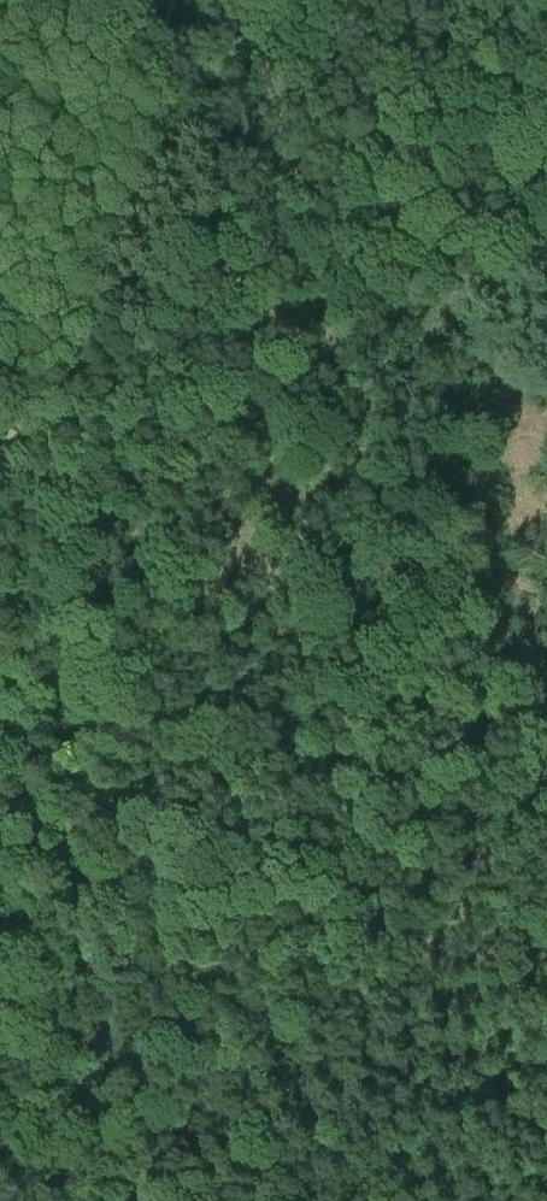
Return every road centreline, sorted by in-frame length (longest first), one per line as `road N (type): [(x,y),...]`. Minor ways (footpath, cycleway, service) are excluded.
road 1 (track): [(226,1200),(149,973),(23,399)]
road 2 (track): [(234,0),(300,191),(323,232),(380,301),(432,347),(464,395),(475,423),(495,599),(546,735)]

